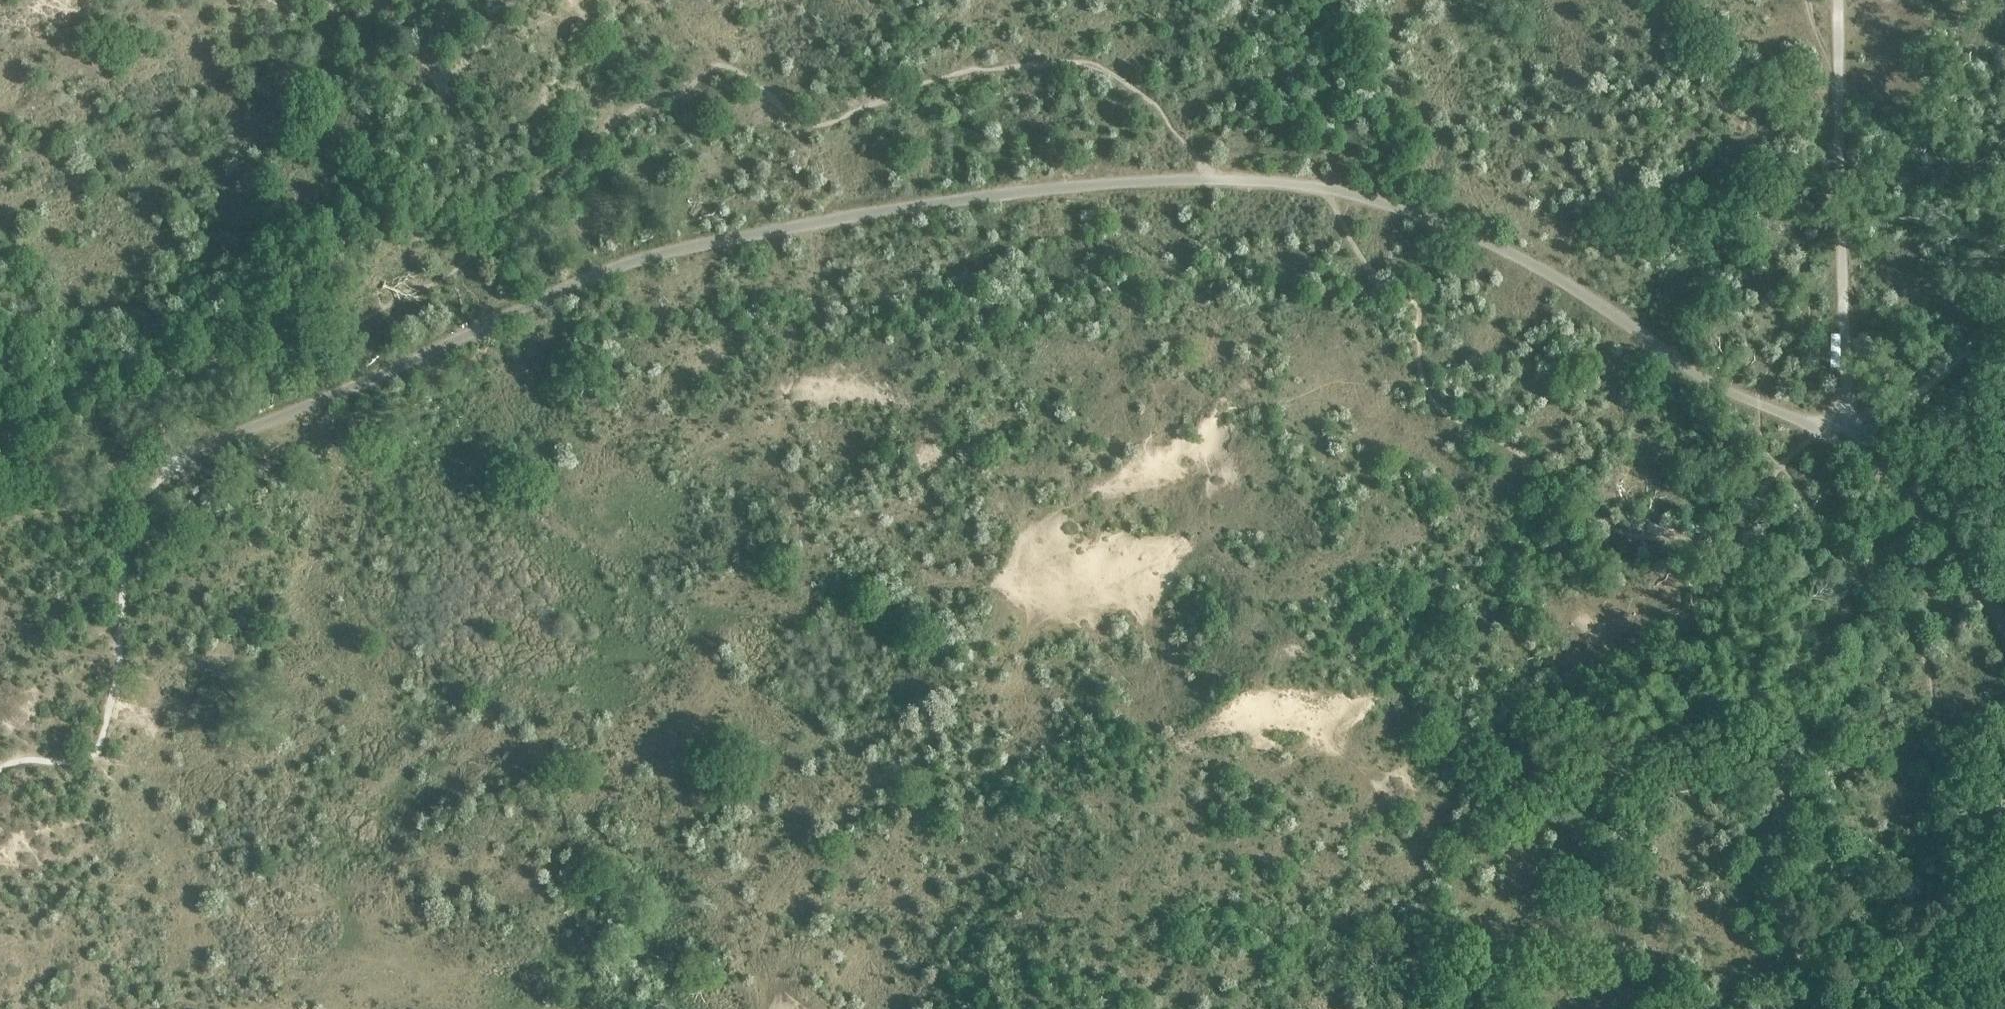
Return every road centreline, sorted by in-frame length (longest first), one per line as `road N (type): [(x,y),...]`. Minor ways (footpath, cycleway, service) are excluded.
road 1 (track): [(1835,436),(1844,389),(1832,0)]

